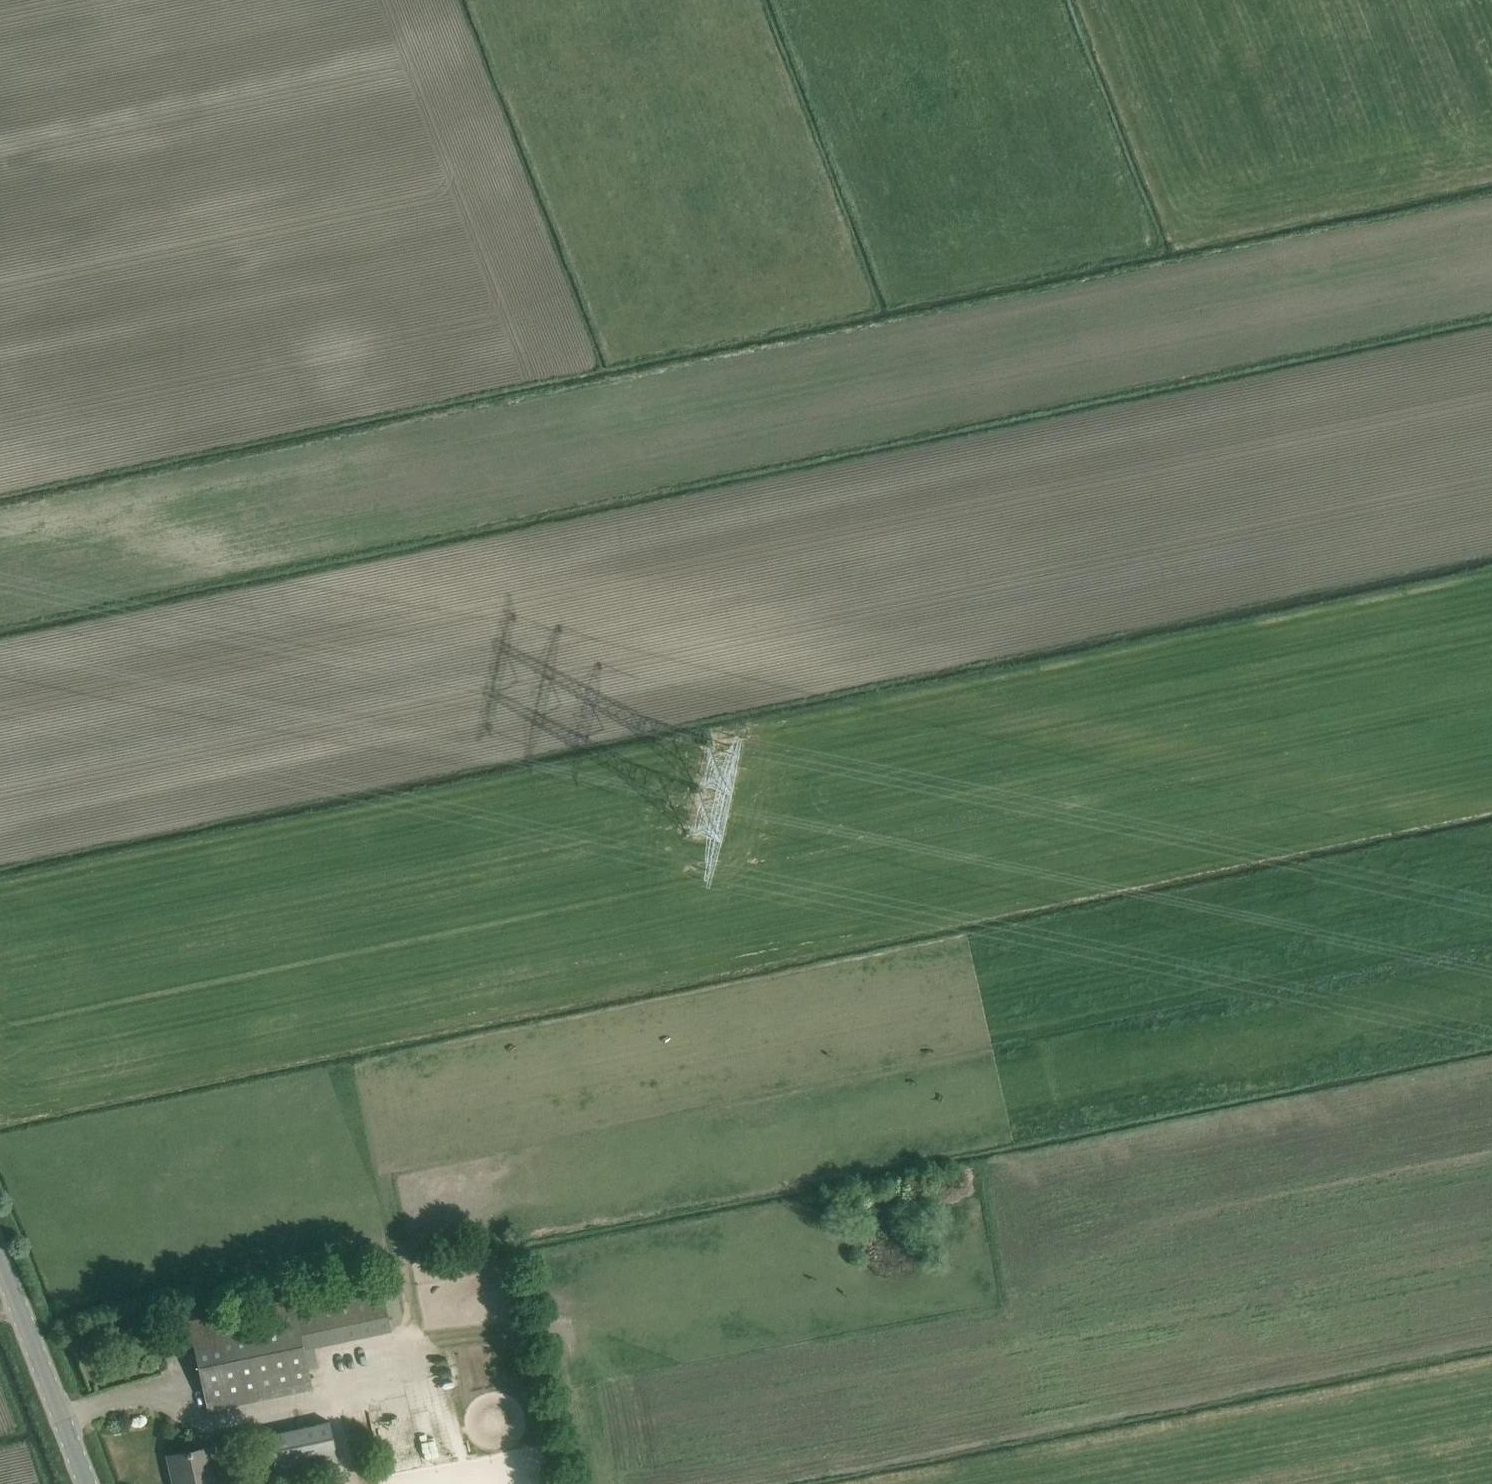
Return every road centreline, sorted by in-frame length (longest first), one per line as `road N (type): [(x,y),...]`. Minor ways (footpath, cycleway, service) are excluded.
road 1 (unclassified): [(87,1483),(0,1259)]

